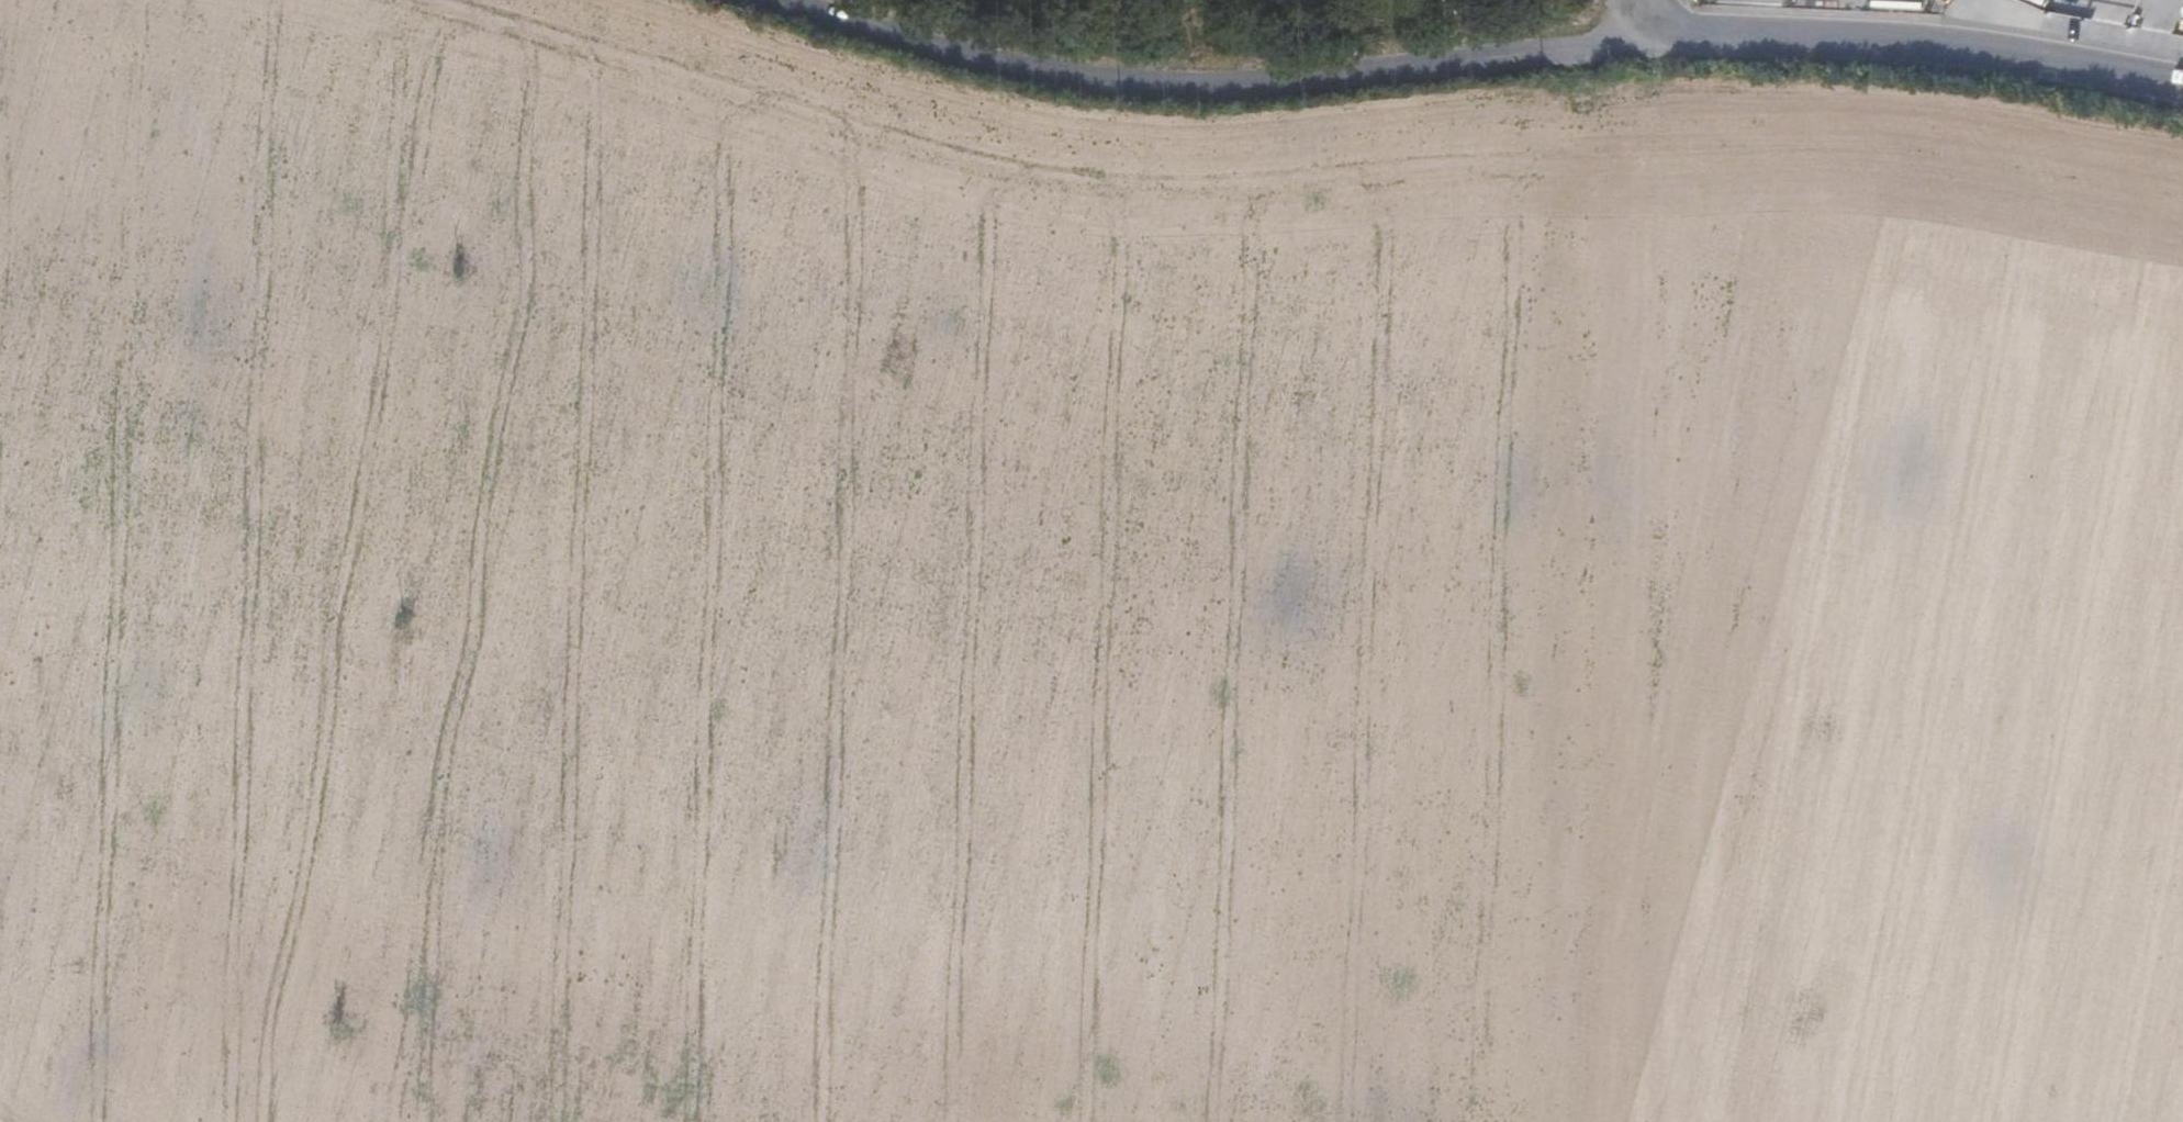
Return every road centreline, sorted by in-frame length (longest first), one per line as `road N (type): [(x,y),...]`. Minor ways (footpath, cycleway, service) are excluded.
road 1 (residential): [(800,0),(1039,73),(1105,83),(1307,79),(1663,38)]
road 2 (residential): [(1663,38),(1950,50),(2182,88)]

